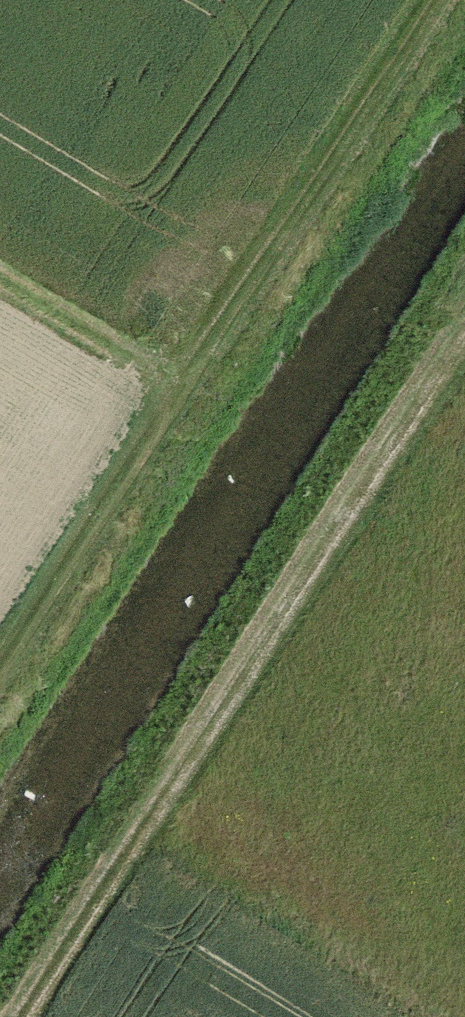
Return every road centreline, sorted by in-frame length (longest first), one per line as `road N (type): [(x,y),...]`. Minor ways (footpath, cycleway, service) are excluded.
road 1 (track): [(14,1016),(464,318)]
road 2 (track): [(0,630),(406,0)]

